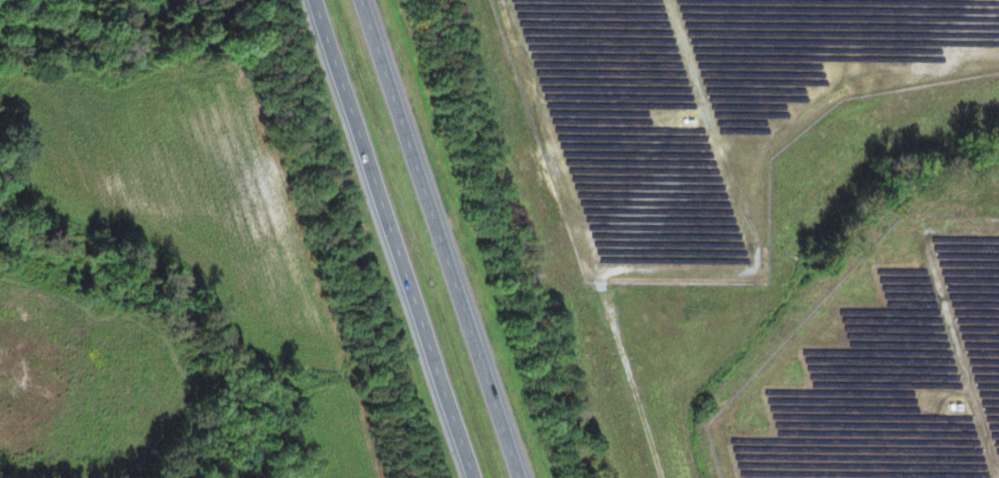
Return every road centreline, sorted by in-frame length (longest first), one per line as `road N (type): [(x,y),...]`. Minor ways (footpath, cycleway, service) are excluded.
road 1 (motorway): [(316,0),(476,477)]
road 2 (motorway): [(520,477),(361,0)]

